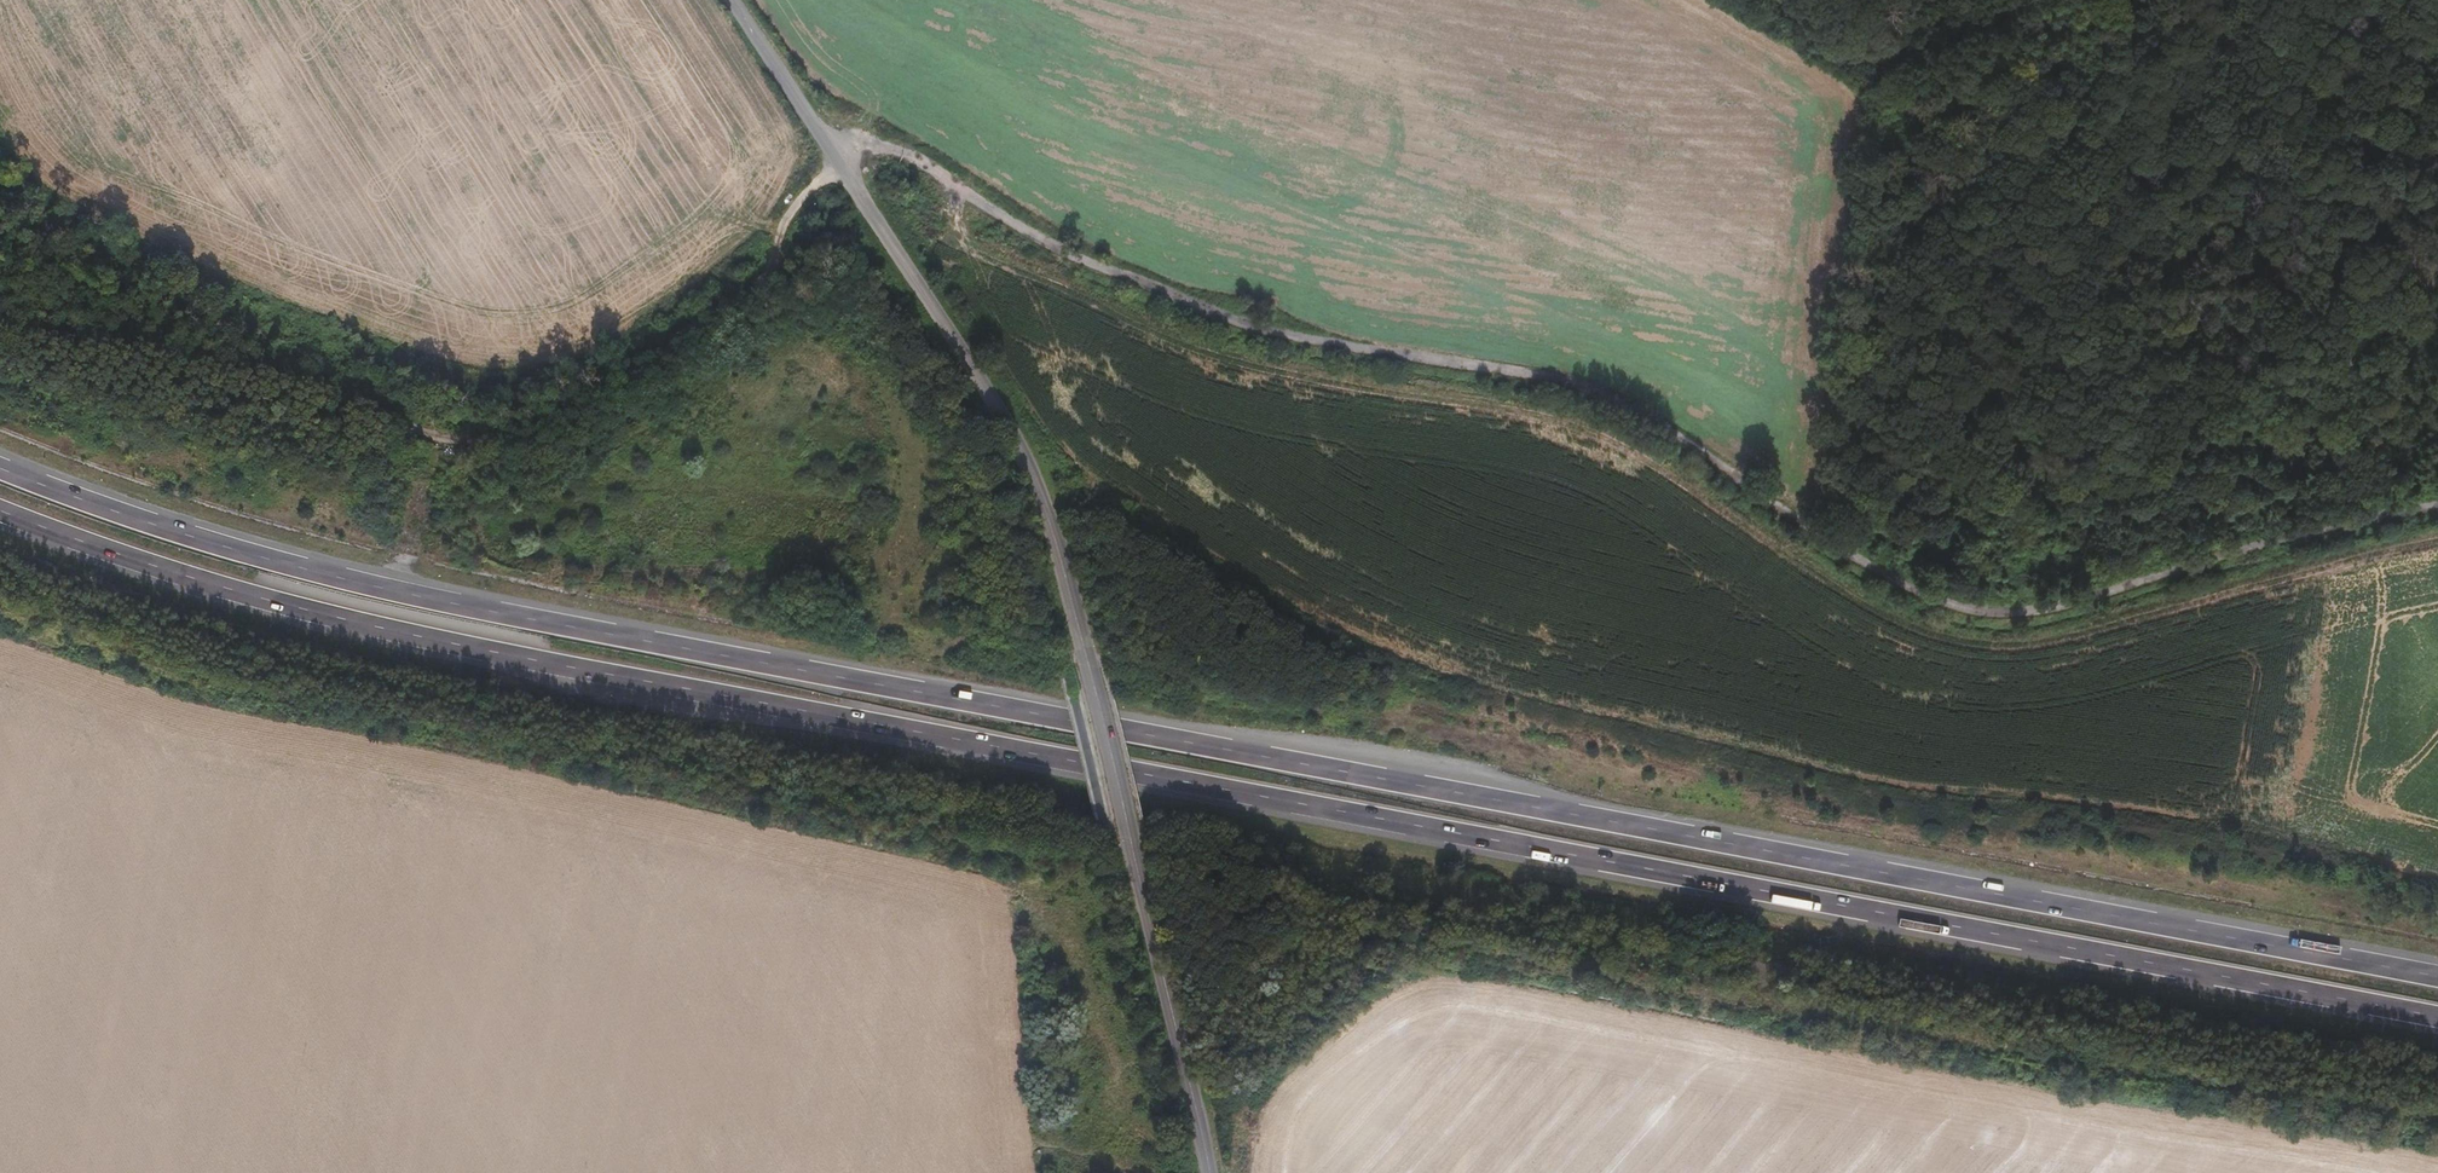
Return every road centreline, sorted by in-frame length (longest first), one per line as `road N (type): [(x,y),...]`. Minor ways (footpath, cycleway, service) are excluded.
road 1 (track): [(2437,507),(2066,604),(1941,602),(1879,570),(1661,414),(1544,376),(1353,349),(1228,320),(1019,228),(909,154),(876,144),(835,152),(777,236),(693,329),(575,408),(493,439),(396,428),(249,369),(91,340),(0,304)]
road 2 (trunk): [(2437,977),(513,616),(225,548),(0,469)]
road 3 (trunk): [(0,510),(214,585),(508,653),(2437,1016)]
road 4 (unclassified): [(729,0),(871,203),(1035,462),(1054,507),(1078,643),(1169,981),(1209,1172)]
road 5 (track): [(1770,0),(1848,54),(1880,65),(2057,0)]

